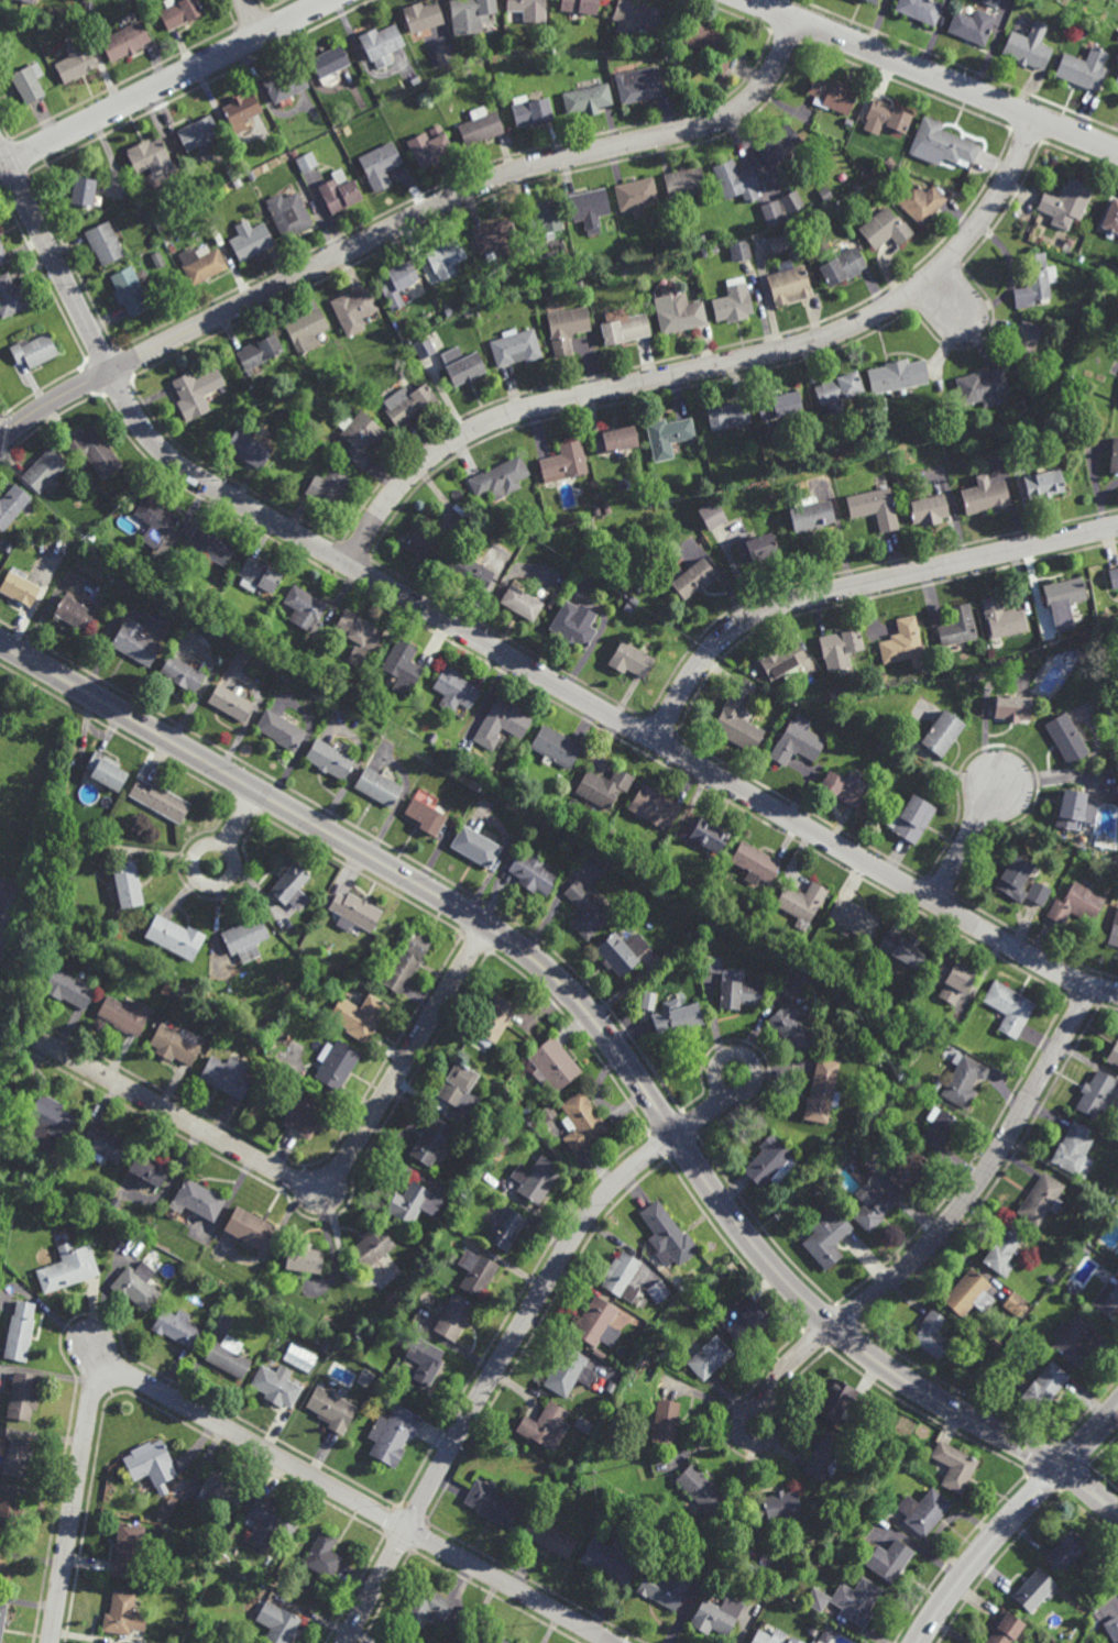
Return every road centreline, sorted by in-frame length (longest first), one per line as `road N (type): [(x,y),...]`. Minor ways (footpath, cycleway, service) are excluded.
road 1 (residential): [(0,151),(140,423),(187,470),(1054,970),(1117,992)]
road 2 (tertiary): [(0,641),(533,957),(598,1022),(734,1220),(803,1298),(895,1372),(1062,1468)]
road 3 (residential): [(794,18),(767,81),(736,111),(518,167),(462,190),(89,382),(0,436)]
road 4 (residential): [(50,1642),(96,1375),(109,1365),(617,1642)]
road 5 (residential): [(350,562),(401,484),(490,420),(793,346),(881,311),(939,269),(980,223),(1035,118)]
road 6 (residential): [(35,1036),(286,1175),(322,1184),(339,1171),(489,926)]
road 7 (residential): [(676,1134),(617,1180),(584,1220),(346,1642)]
road 8 (residential): [(656,739),(705,655),(755,613),(1117,525)]
road 9 (residential): [(1092,986),(1006,1142),(947,1224),(835,1325)]
road 10 (residential): [(750,0),(1117,151)]
road 11 (residential): [(7,164),(330,0)]
road 12 (residential): [(1062,1468),(982,1552),(916,1642)]
road 13 (residential): [(835,1325),(790,1360),(764,1405),(744,1412),(742,1434),(752,1442),(771,1435),(764,1405)]
road 14 (residential): [(256,791),(227,842),(200,847),(194,859),(200,880),(212,885),(231,875),(227,842)]
road 15 (residential): [(750,1056),(736,1051),(717,1061),(720,1089),(733,1095),(753,1089),(758,1068),(750,1056)]
road 16 (residential): [(933,898),(997,785)]

